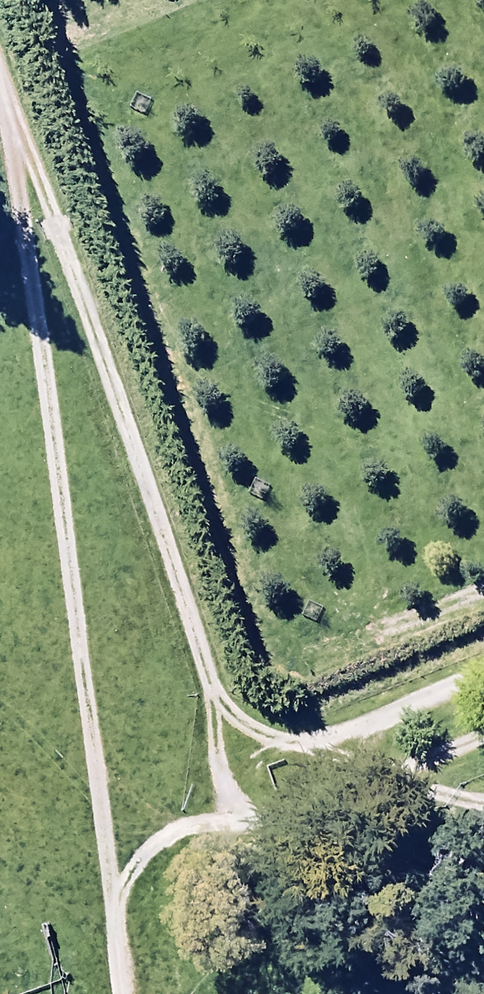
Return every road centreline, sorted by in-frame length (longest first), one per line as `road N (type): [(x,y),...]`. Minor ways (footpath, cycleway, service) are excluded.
road 1 (track): [(0,73),(207,689),(270,728),(401,699),(483,665)]
road 2 (track): [(0,161),(125,993)]

